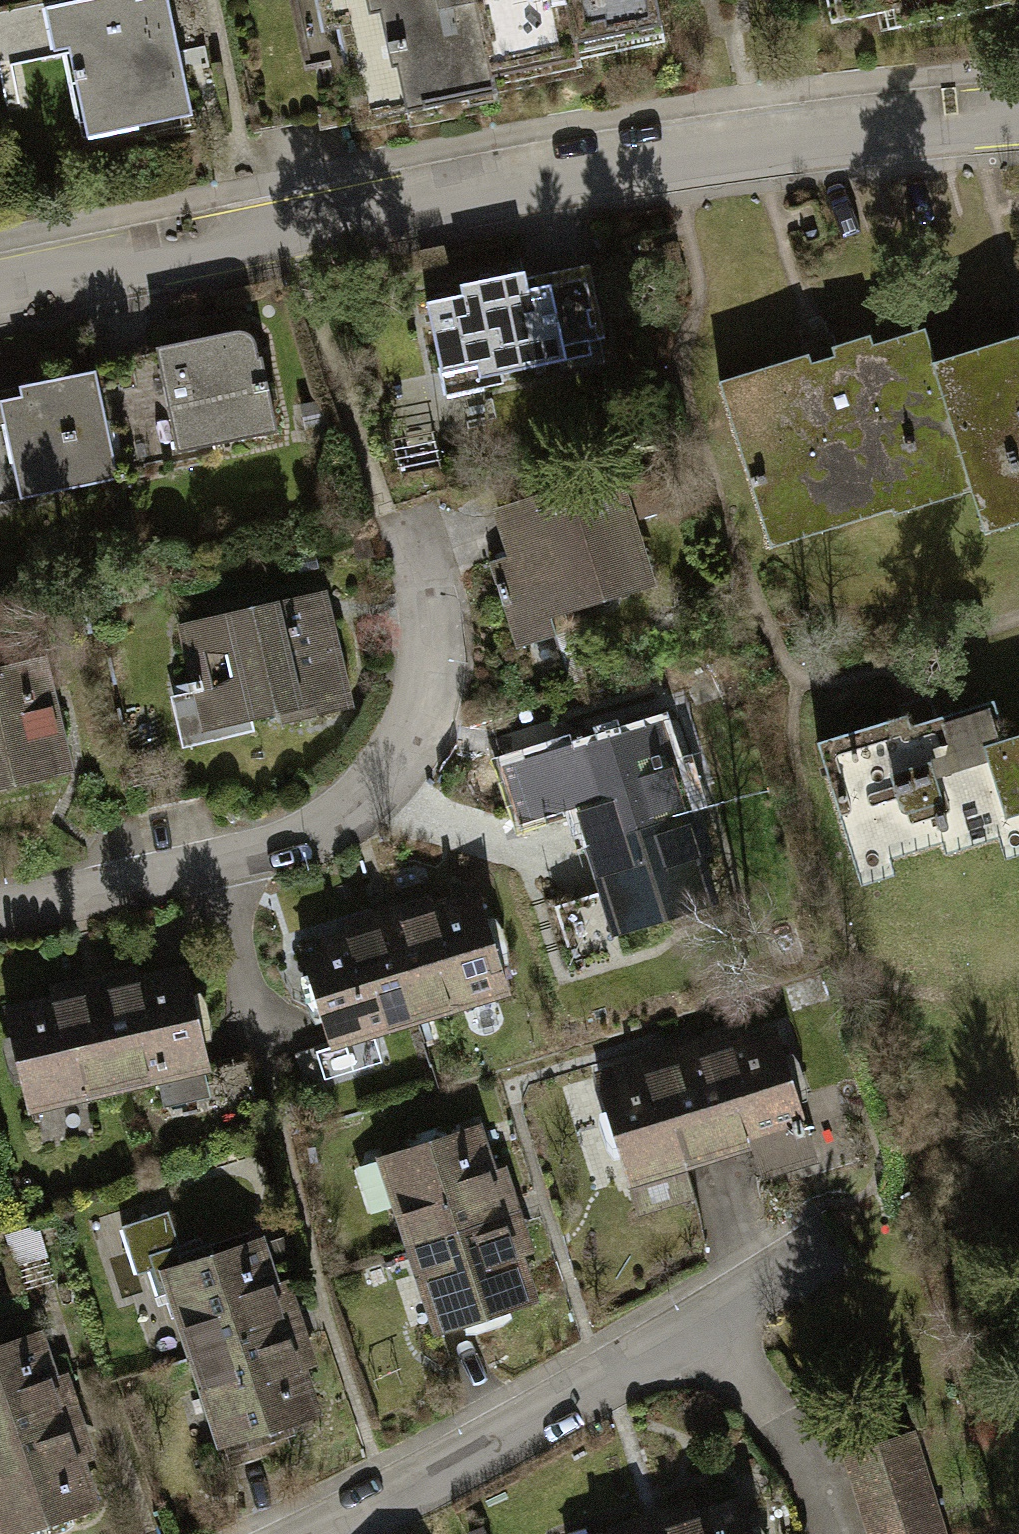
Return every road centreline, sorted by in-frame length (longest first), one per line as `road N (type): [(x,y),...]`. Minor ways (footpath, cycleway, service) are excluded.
road 1 (residential): [(0,284),(667,157),(1018,117)]
road 2 (residential): [(0,918),(202,875),(305,844),(384,791),(427,697),(428,610),(406,534)]
road 3 (residential): [(818,1253),(329,1533)]

